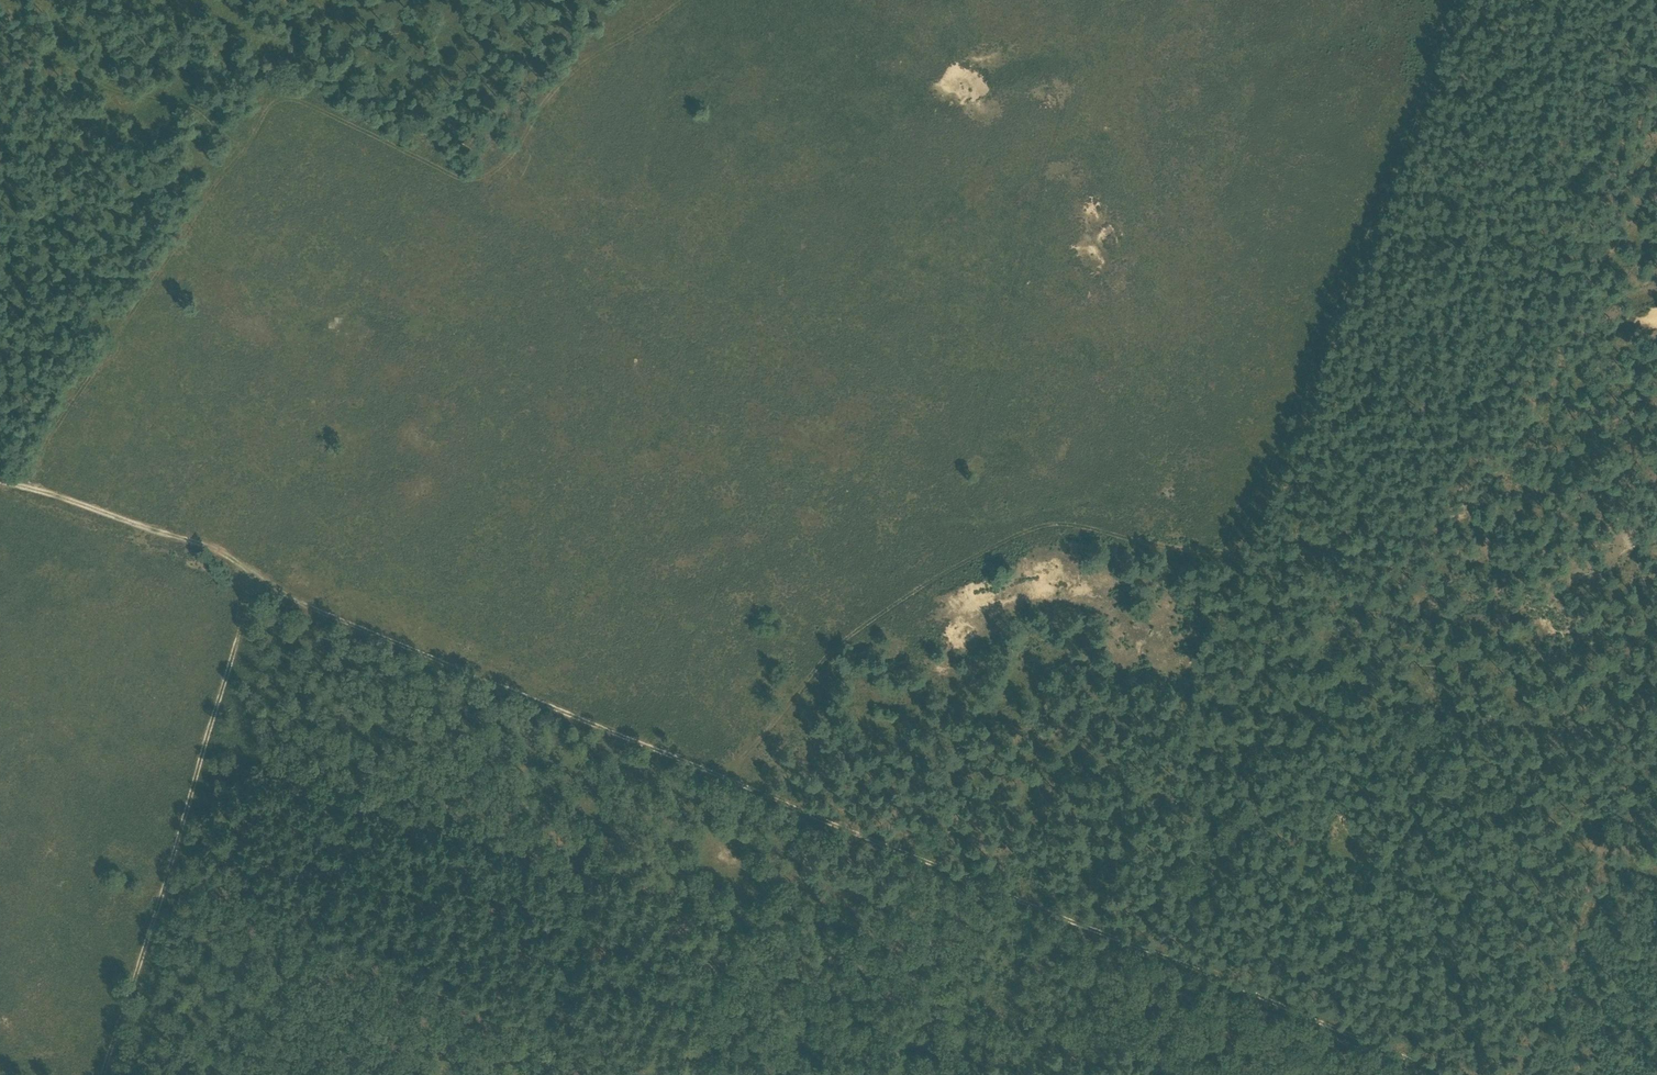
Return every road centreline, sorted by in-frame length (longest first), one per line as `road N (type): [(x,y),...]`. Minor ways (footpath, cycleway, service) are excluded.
road 1 (track): [(1455,1074),(725,777)]
road 2 (track): [(725,777),(274,593),(204,545),(0,480)]
road 3 (track): [(1454,0),(1406,145),(1244,533),(1234,546),(1202,552)]
road 4 (track): [(1202,552),(1059,524),(1003,540),(840,644),(725,777)]
road 5 (track): [(103,1074),(241,630),(250,576)]
road 6 (track): [(265,99),(292,98),(480,181),(513,150),(547,90),(685,0)]
road 7 (track): [(1202,552),(1373,611),(1435,615),(1483,598),(1552,600),(1594,564),(1656,537)]
road 8 (track): [(265,99),(258,128),(15,484)]
road 9 (track): [(1373,611),(1429,697),(1448,757),(1620,863)]
road 10 (track): [(0,39),(140,95),(225,111),(265,99)]
road 11 (track): [(1525,1074),(1615,866),(1656,872)]

